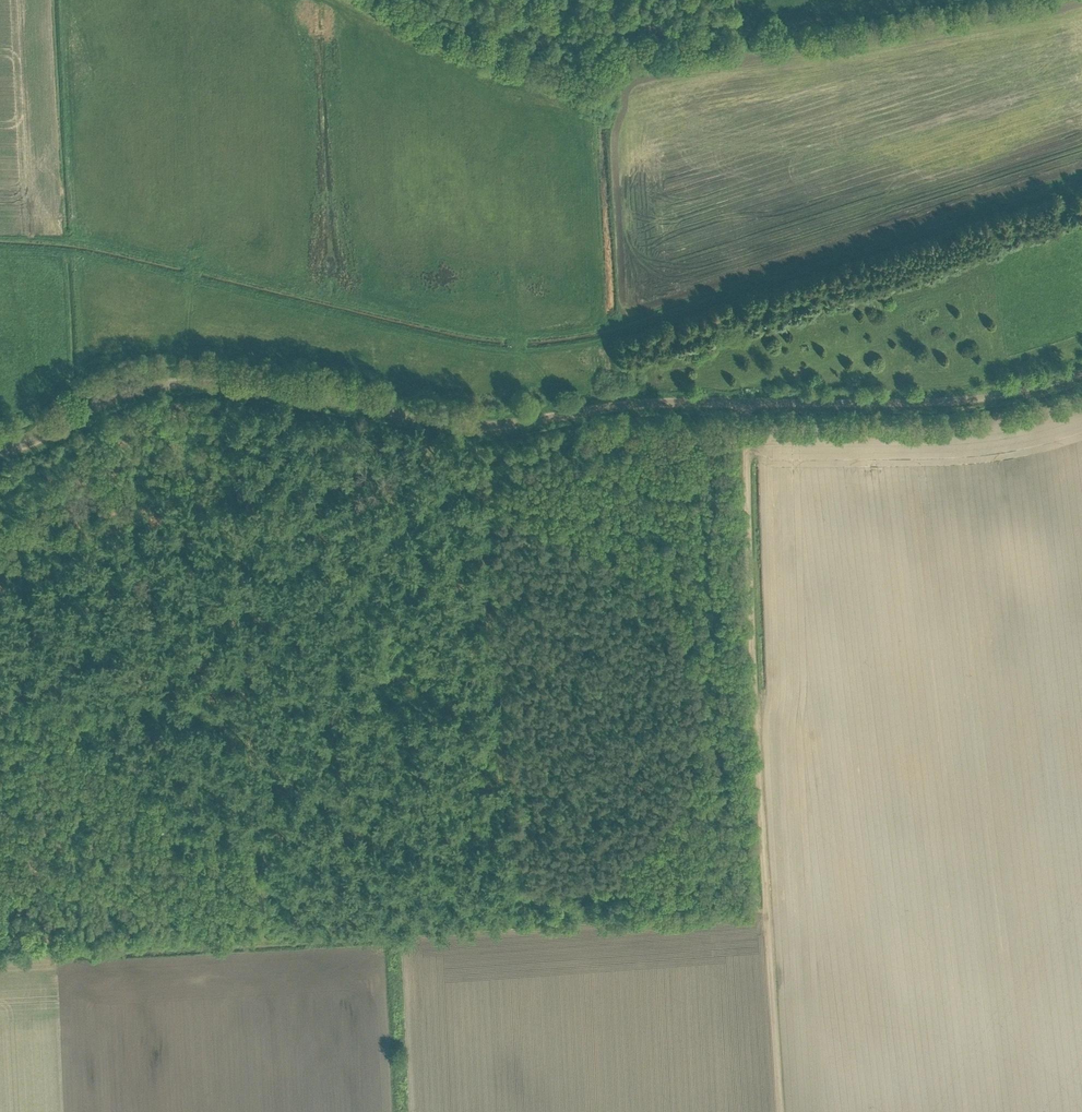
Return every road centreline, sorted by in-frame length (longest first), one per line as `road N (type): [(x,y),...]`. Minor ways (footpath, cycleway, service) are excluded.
road 1 (unclassified): [(0,448),(38,438),(116,395),(165,382),(223,383),(474,425),(614,405),(968,397),(1081,370)]
road 2 (track): [(743,399),(781,1111)]
road 3 (track): [(223,383),(244,684)]
road 4 (track): [(474,425),(493,664)]

